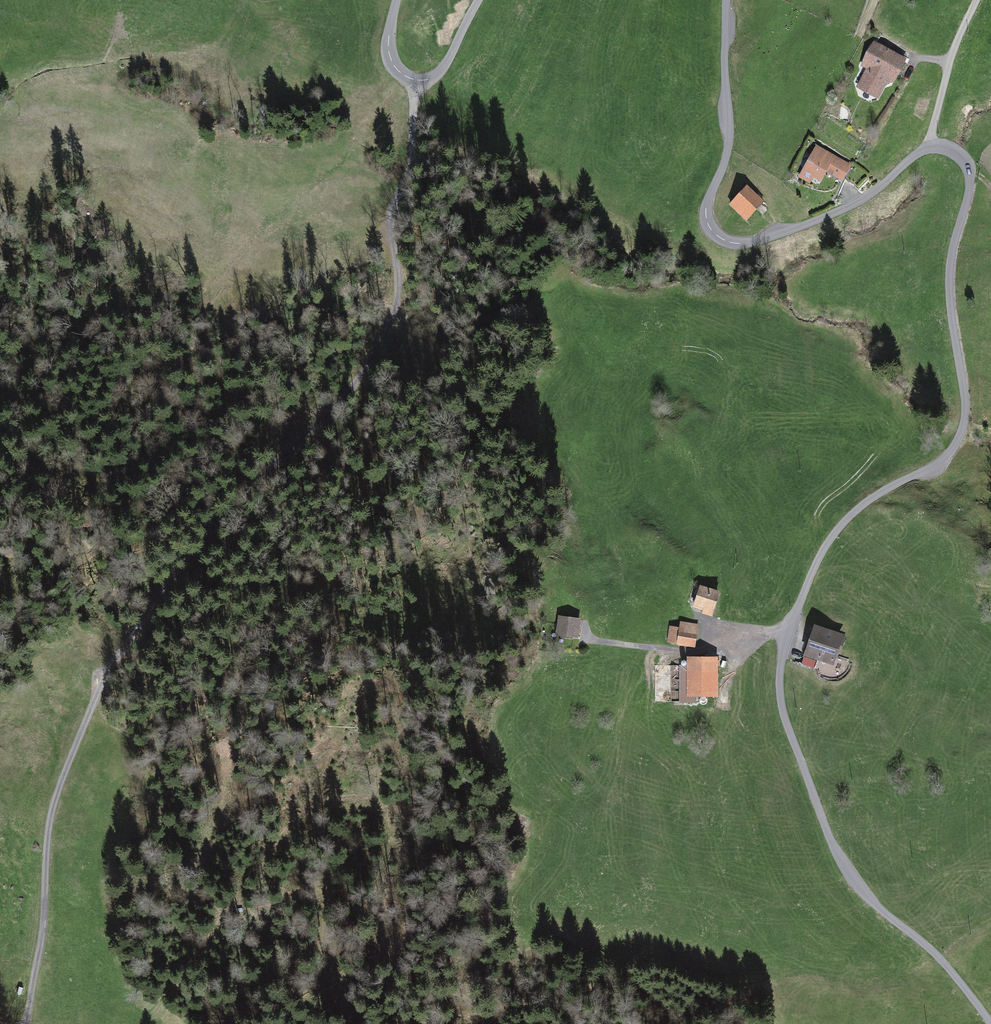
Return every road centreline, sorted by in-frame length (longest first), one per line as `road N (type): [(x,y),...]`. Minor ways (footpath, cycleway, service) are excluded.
road 1 (unclassified): [(990,1023),(926,942),(863,894),(838,856),(815,804),(782,668),(786,627),(824,543),(847,515),(941,459),(958,440),(961,397),(947,301),(963,164),(930,145)]
road 2 (track): [(80,732),(106,679),(211,534),(351,392),(391,323),(399,282),(389,216),(411,178),(415,81)]
road 3 (unclassified): [(930,145),(905,156),(857,206),(756,242),(731,242),(714,231),(706,215),(728,136),(728,0)]
road 4 (unclassified): [(27,1023),(52,806),(80,732)]
road 5 (unclassified): [(482,0),(440,72),(415,81),(391,57),(397,0)]

